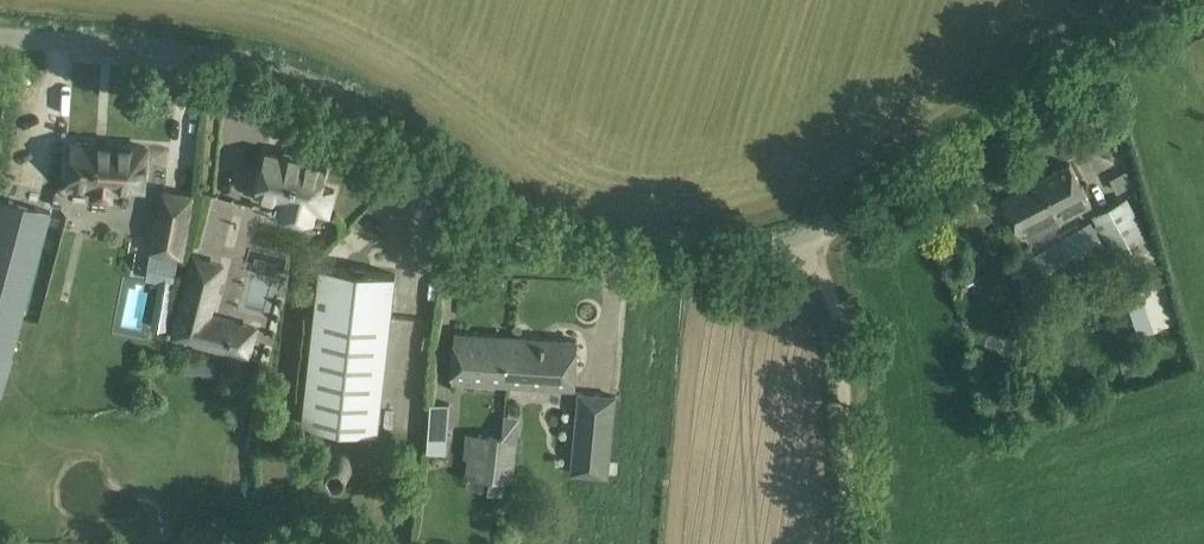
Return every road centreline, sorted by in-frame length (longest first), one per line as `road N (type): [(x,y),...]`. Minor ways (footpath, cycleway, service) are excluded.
road 1 (unclassified): [(0,40),(270,66),(362,108),(471,197),(563,239),(635,255),(803,238),(880,201),(1203,7)]
road 2 (track): [(847,543),(846,354),(839,317),(803,238)]

